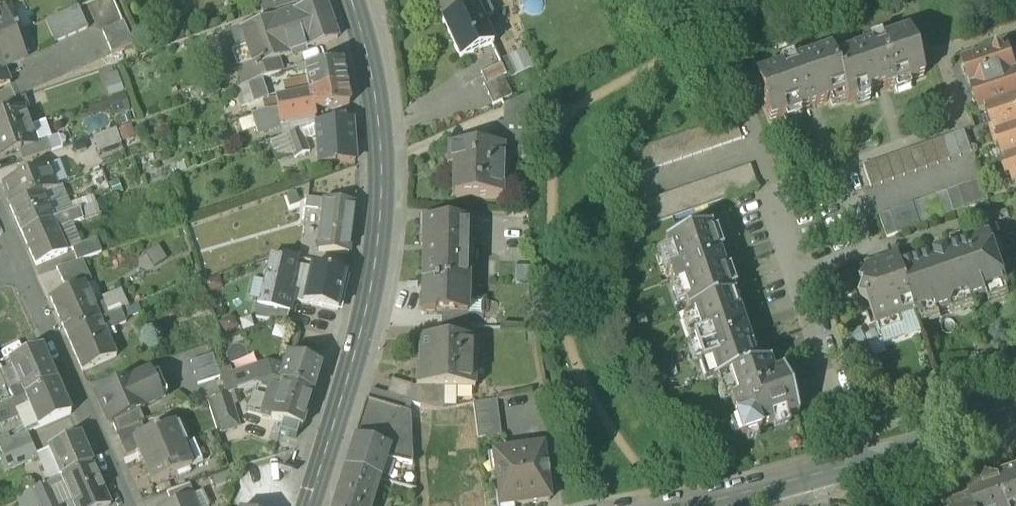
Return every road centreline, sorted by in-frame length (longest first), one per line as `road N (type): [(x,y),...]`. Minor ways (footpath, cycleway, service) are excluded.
road 1 (secondary): [(352,0),(376,97),(383,196),(369,301),(308,505)]
road 2 (residential): [(868,461),(775,192)]
road 3 (residential): [(16,265),(129,505)]
road 4 (residential): [(868,461),(694,505)]
road 5 (residential): [(1015,422),(868,461)]

